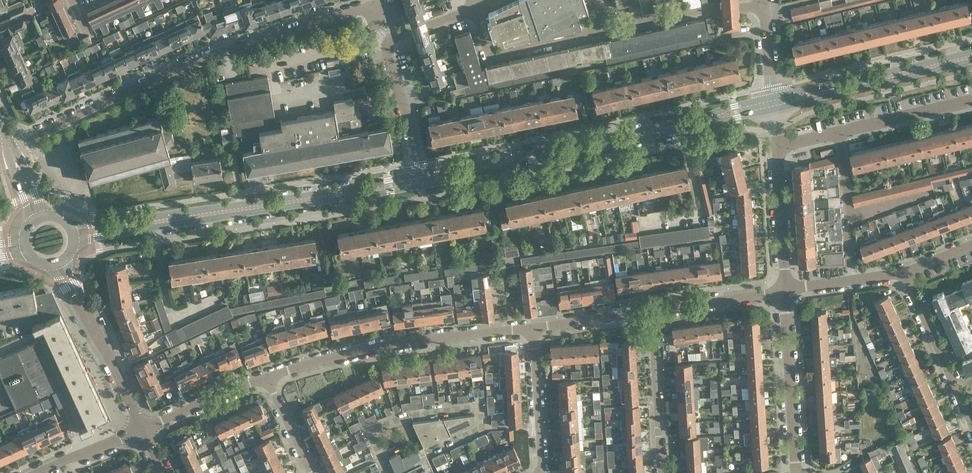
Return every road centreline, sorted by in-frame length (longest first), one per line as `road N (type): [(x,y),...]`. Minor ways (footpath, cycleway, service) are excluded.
road 1 (residential): [(7,139),(227,51),(372,5),(379,27)]
road 2 (primary): [(420,182),(771,104)]
road 3 (primary): [(129,226),(420,182)]
road 4 (residential): [(266,378),(358,351),(532,329)]
road 5 (primary): [(771,104),(971,57)]
road 6 (residential): [(774,144),(971,99)]
road 7 (residential): [(797,472),(783,291)]
road 8 (unclassified): [(603,32),(486,58),(474,6)]
road 9 (residential): [(971,430),(906,273)]
road 10 (residential): [(661,472),(651,311)]
road 11 (residential): [(783,291),(774,144)]
road 12 (residential): [(420,182),(389,39)]
road 13 (residential): [(532,329),(539,472)]
road 14 (tertiary): [(141,429),(82,306)]
road 15 (residential): [(141,429),(266,378)]
road 16 (residential): [(651,311),(783,291)]
road 17 (residential): [(783,291),(906,273)]
road 18 (residential): [(532,329),(651,311)]

